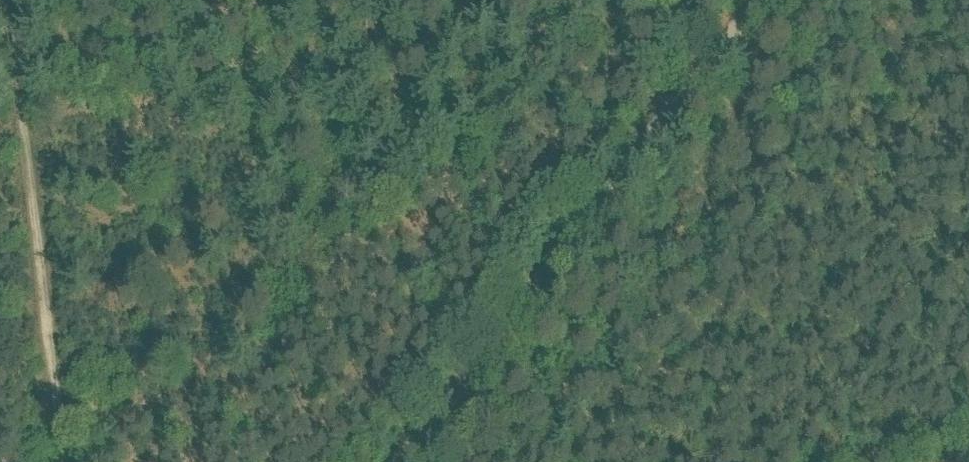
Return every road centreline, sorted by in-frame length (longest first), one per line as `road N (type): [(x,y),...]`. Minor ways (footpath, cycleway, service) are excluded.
road 1 (track): [(8,0),(61,461)]
road 2 (track): [(566,246),(758,0)]
road 3 (track): [(424,430),(566,246)]

